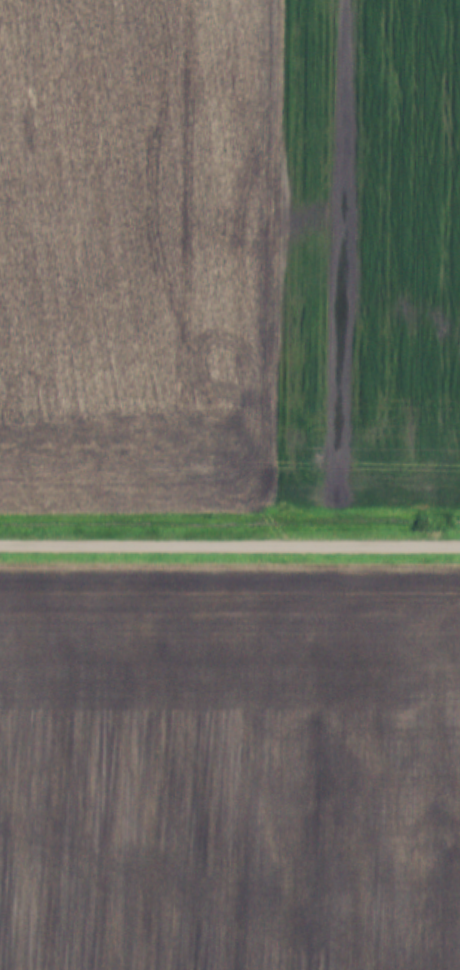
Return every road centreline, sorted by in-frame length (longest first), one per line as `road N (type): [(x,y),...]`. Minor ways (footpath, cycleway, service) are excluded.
road 1 (residential): [(459,544),(0,543)]

